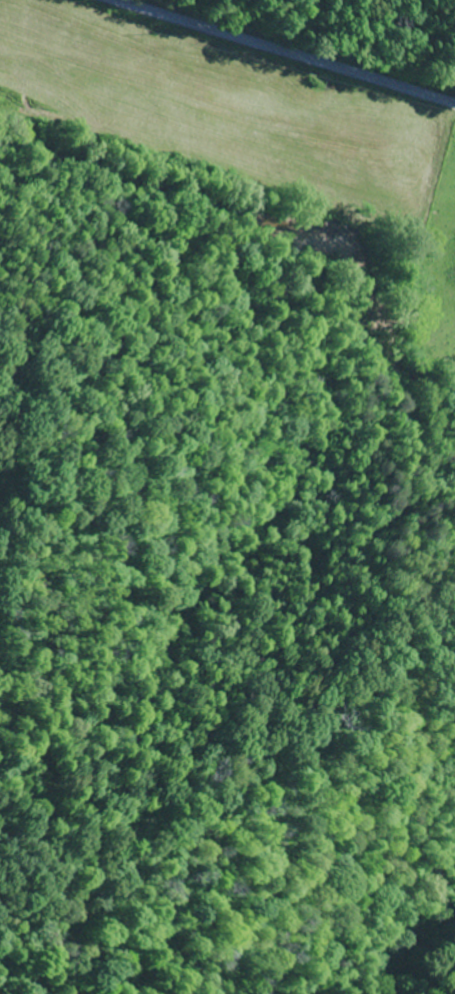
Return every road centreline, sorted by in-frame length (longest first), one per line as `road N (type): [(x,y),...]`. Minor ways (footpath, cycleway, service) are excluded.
road 1 (tertiary): [(112,0),(454,107)]

